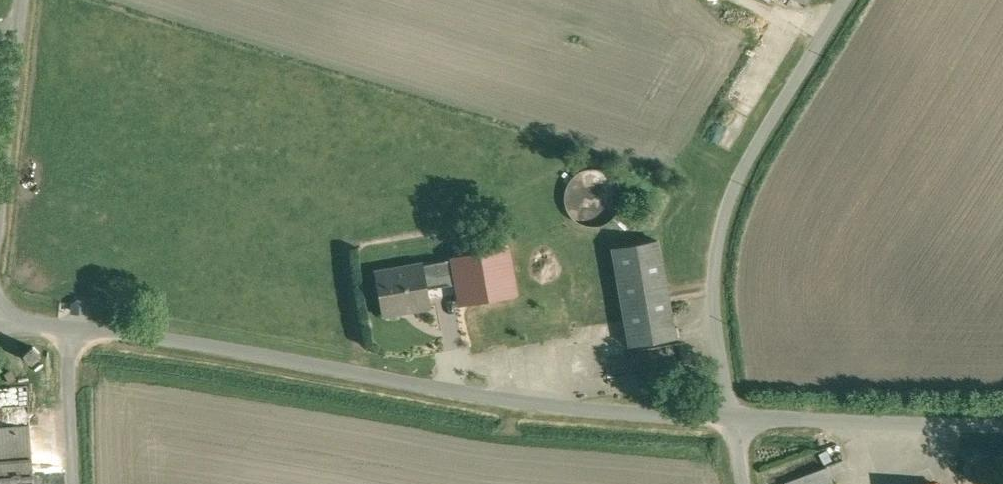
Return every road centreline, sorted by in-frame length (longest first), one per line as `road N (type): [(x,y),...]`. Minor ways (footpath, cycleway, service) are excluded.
road 1 (unclassified): [(734,421),(532,406),(218,347),(68,329)]
road 2 (unclassified): [(835,0),(747,144),(718,234),(715,323),(734,421)]
road 3 (unclassified): [(734,421),(1002,428)]
road 4 (unclassified): [(0,190),(22,0)]
road 5 (unclassified): [(68,329),(76,483)]

